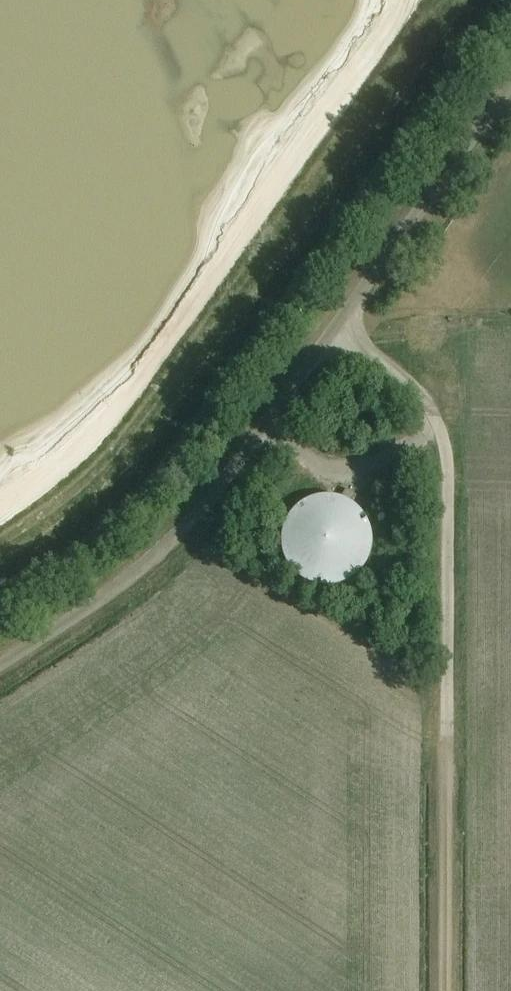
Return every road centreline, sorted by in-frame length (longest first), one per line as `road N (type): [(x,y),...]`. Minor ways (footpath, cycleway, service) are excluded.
road 1 (tertiary): [(0,661),(112,588),(191,516),(510,84)]
road 2 (track): [(446,990),(446,444),(413,385),(339,317)]

